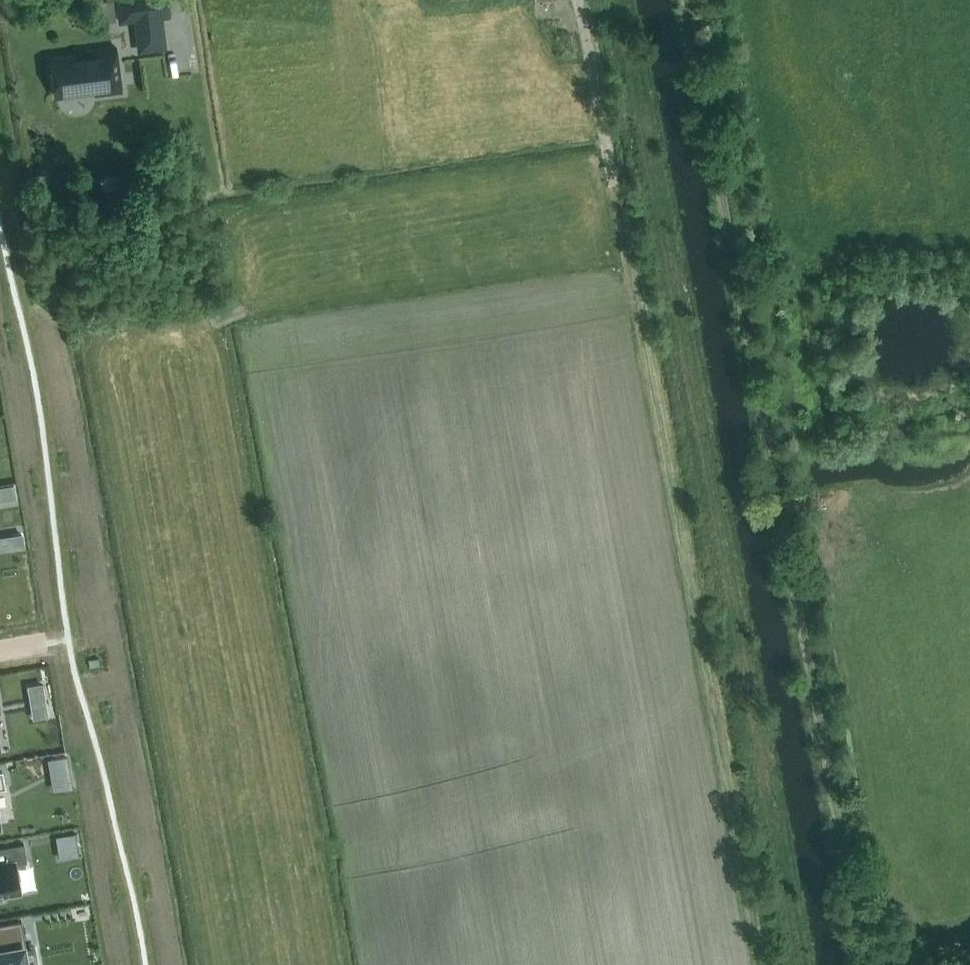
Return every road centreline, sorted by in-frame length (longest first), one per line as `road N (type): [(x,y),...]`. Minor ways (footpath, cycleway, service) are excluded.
road 1 (track): [(690,0),(866,964)]

